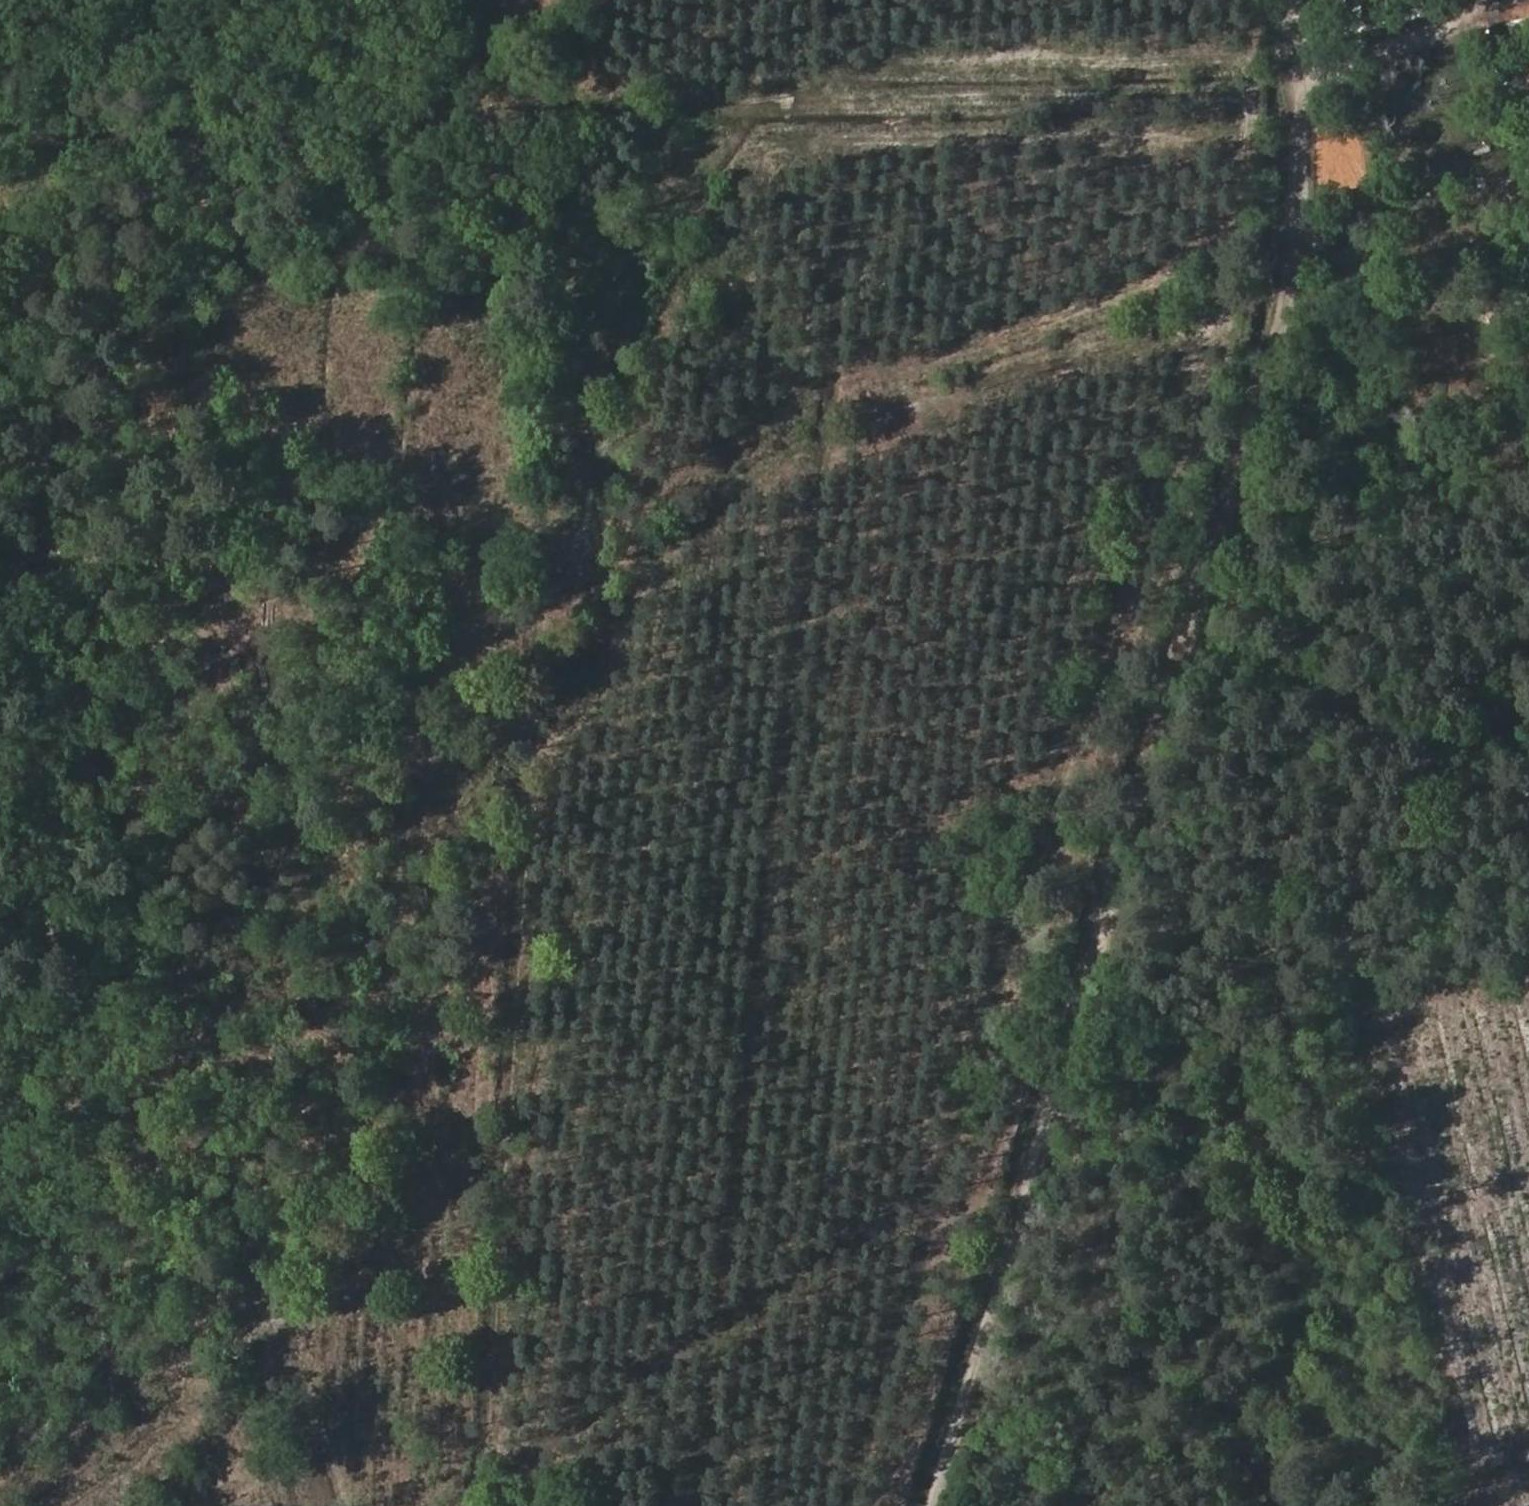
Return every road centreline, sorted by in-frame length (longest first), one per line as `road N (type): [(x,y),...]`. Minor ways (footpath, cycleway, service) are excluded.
road 1 (unclassified): [(1057,1095),(1297,222),(1303,0)]
road 2 (track): [(937,1505),(1057,1095)]

